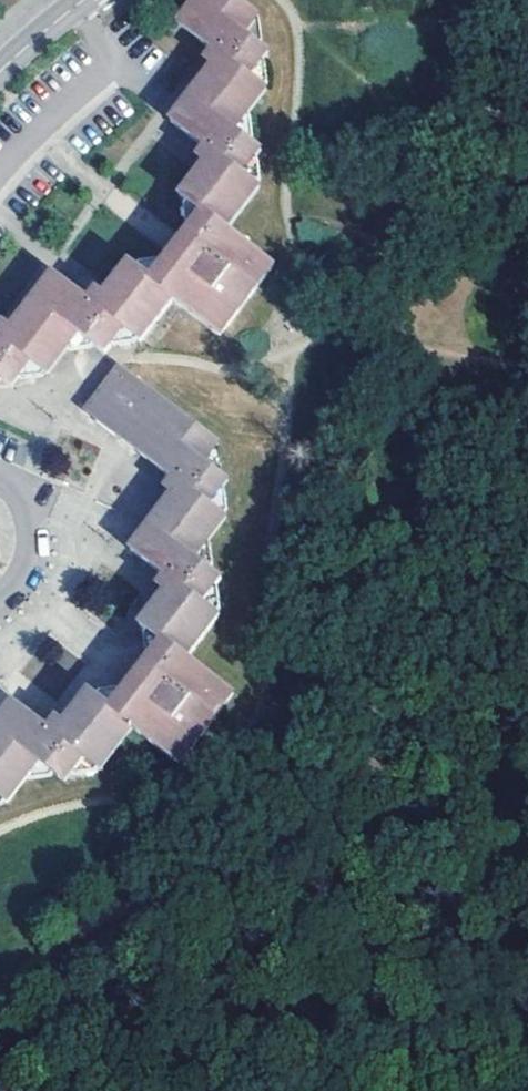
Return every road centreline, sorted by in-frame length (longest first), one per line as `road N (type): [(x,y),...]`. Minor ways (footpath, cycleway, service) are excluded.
road 1 (residential): [(0,598),(25,565),(30,536),(26,511),(0,485)]

